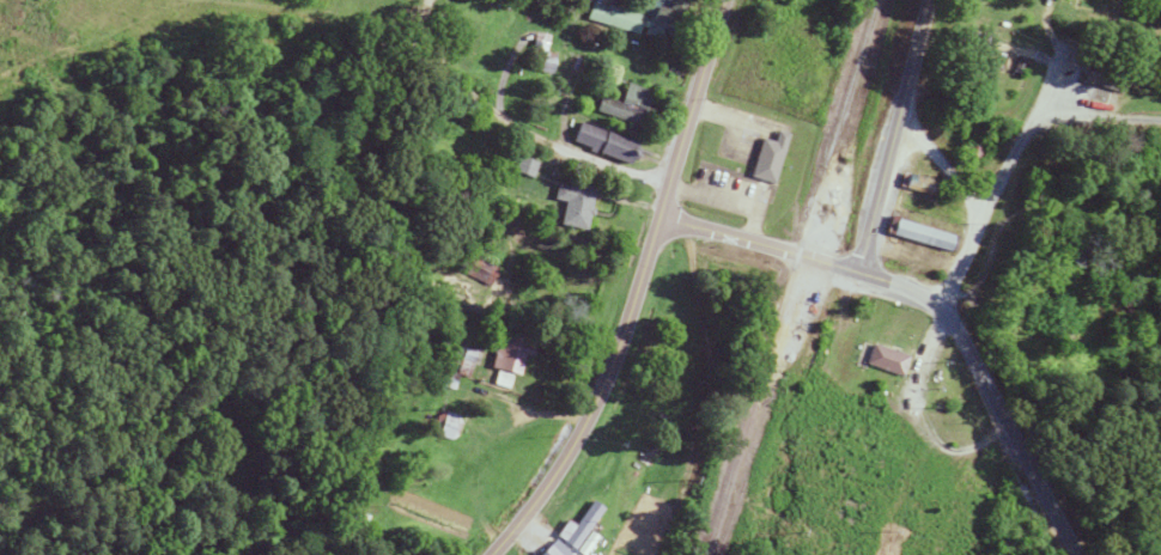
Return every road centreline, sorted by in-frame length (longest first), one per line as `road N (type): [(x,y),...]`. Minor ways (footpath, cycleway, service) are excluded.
road 1 (tertiary): [(496,554),(551,489),(620,349),(724,0)]
road 2 (tertiary): [(1075,554),(943,305),(859,276)]
road 3 (residential): [(1160,123),(1034,116),(943,305)]
road 4 (residential): [(859,276),(931,0)]
road 5 (tertiary): [(859,276),(661,218)]
road 6 (residential): [(668,187),(528,136),(502,117)]

